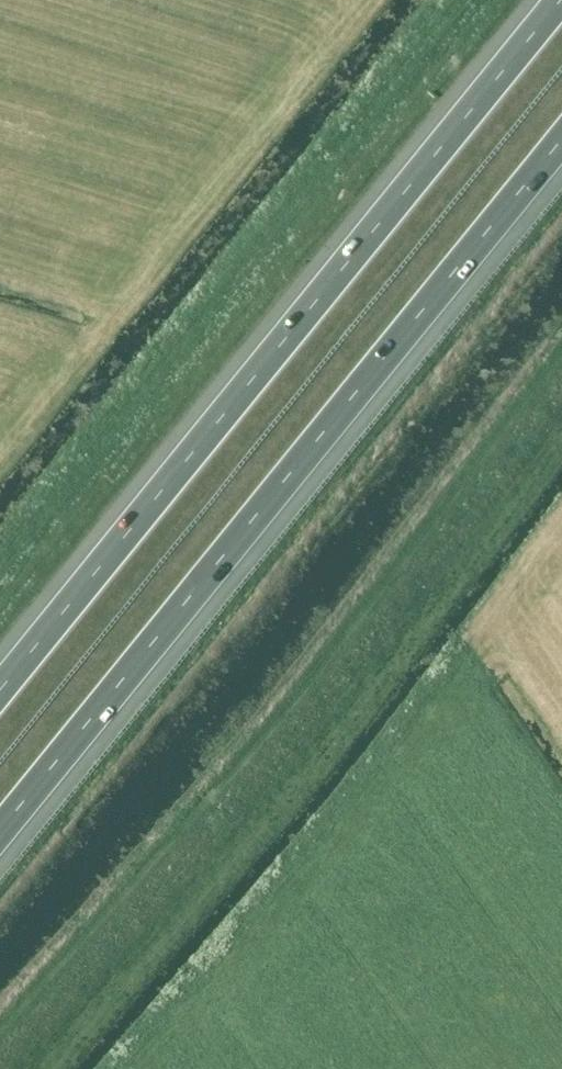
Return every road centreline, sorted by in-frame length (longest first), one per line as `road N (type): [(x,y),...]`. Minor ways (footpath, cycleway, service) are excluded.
road 1 (motorway): [(0,818),(561,129)]
road 2 (motorway): [(555,0),(0,679)]

